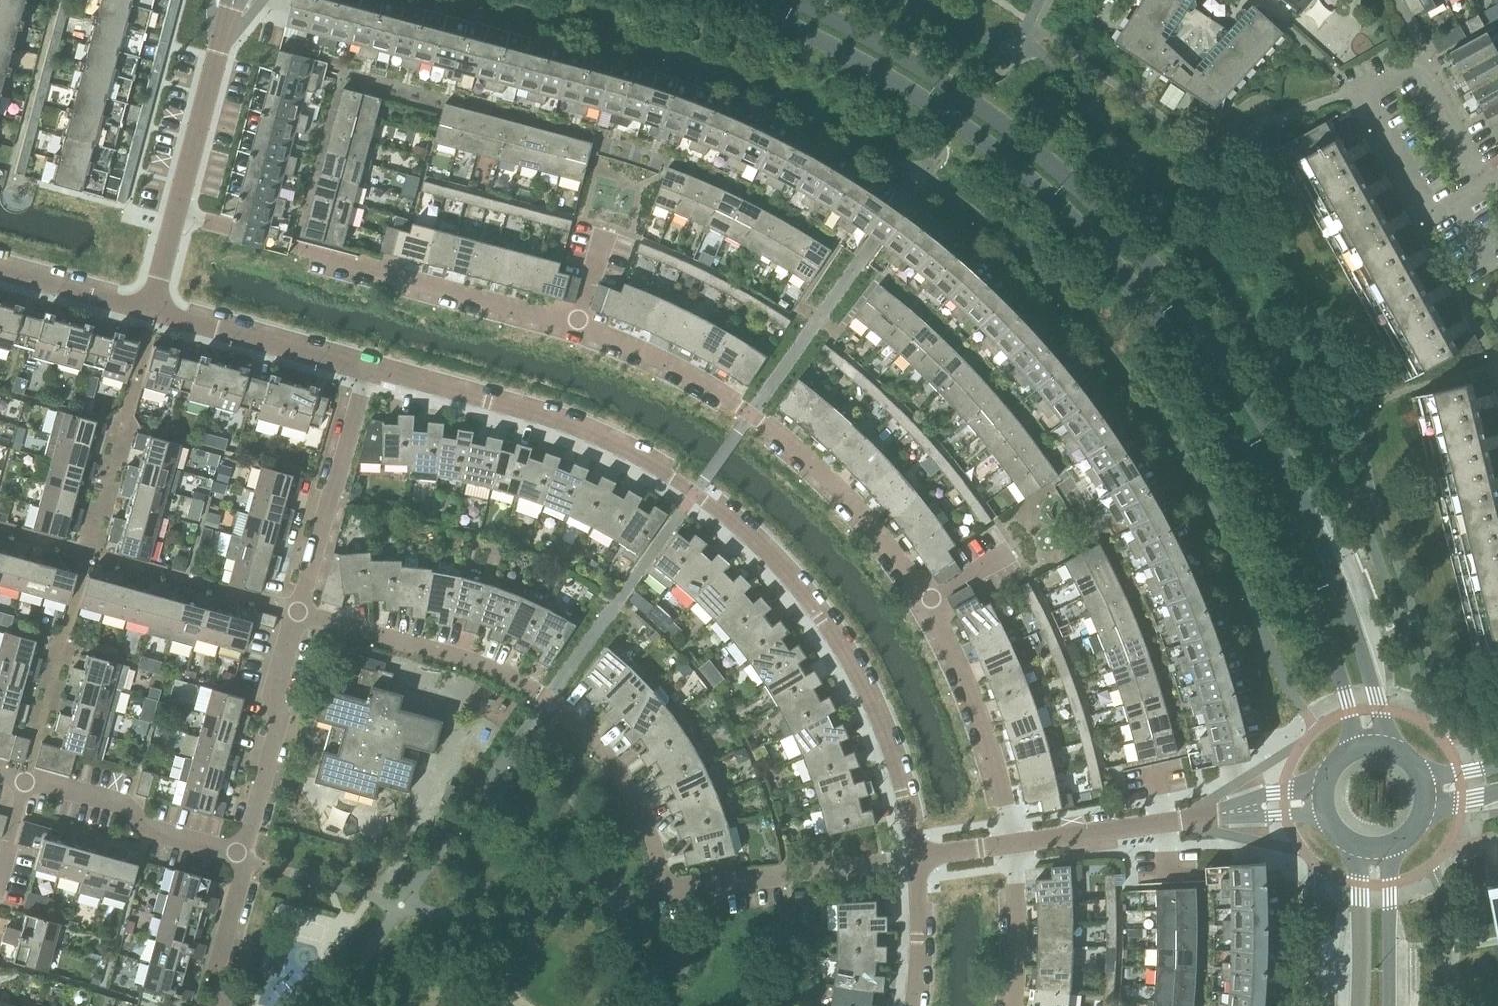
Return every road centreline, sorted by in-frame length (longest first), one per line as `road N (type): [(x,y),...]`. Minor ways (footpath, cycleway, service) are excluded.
road 1 (residential): [(1235,760),(1191,605),(1154,525),(1060,381),(940,260),(817,171),(741,132),(659,100),(310,5)]
road 2 (tertiary): [(728,0),(857,59),(952,118),(1034,181),(1121,269),(1200,380),(1271,503),(1324,626),(1347,696),(1354,751)]
road 3 (tertiary): [(1393,749),(1300,488),(1179,297),(1094,202),(968,96),(796,0)]
road 4 (residential): [(919,856),(884,722),(826,624),(743,532),(695,492),(579,430),(363,371)]
road 5 (residential): [(669,891),(637,795),(615,758),(551,699),(484,661),(301,611)]
road 6 (residential): [(930,600),(832,481),(752,412),(674,365),(577,326)]
road 7 (residential): [(577,326),(245,236)]
road 8 (residential): [(1012,843),(1003,776),(982,713),(930,600)]
road 9 (residential): [(669,891),(919,856)]
road 10 (residential): [(244,854),(301,611)]
road 11 (residential): [(301,611),(363,371)]
road 12 (residential): [(245,236),(310,5)]
road 13 (residential): [(1012,843),(1245,809)]
road 14 (residential): [(244,854),(152,832),(130,809),(26,781)]
road 15 (residential): [(180,220),(237,0)]
road 16 (residential): [(363,371),(156,313)]
road 17 (residential): [(1017,1005),(1012,843)]
road 18 (residential): [(156,313),(0,270)]
road 19 (tertiary): [(1389,1005),(1396,844)]
road 20 (tertiary): [(1361,846),(1360,1005)]
road 21 (residential): [(226,1005),(217,968),(244,854)]
road 22 (residential): [(915,1005),(919,856)]
road 23 (residential): [(1251,1005),(1251,862)]
road 24 (residential): [(1497,181),(1426,62)]

